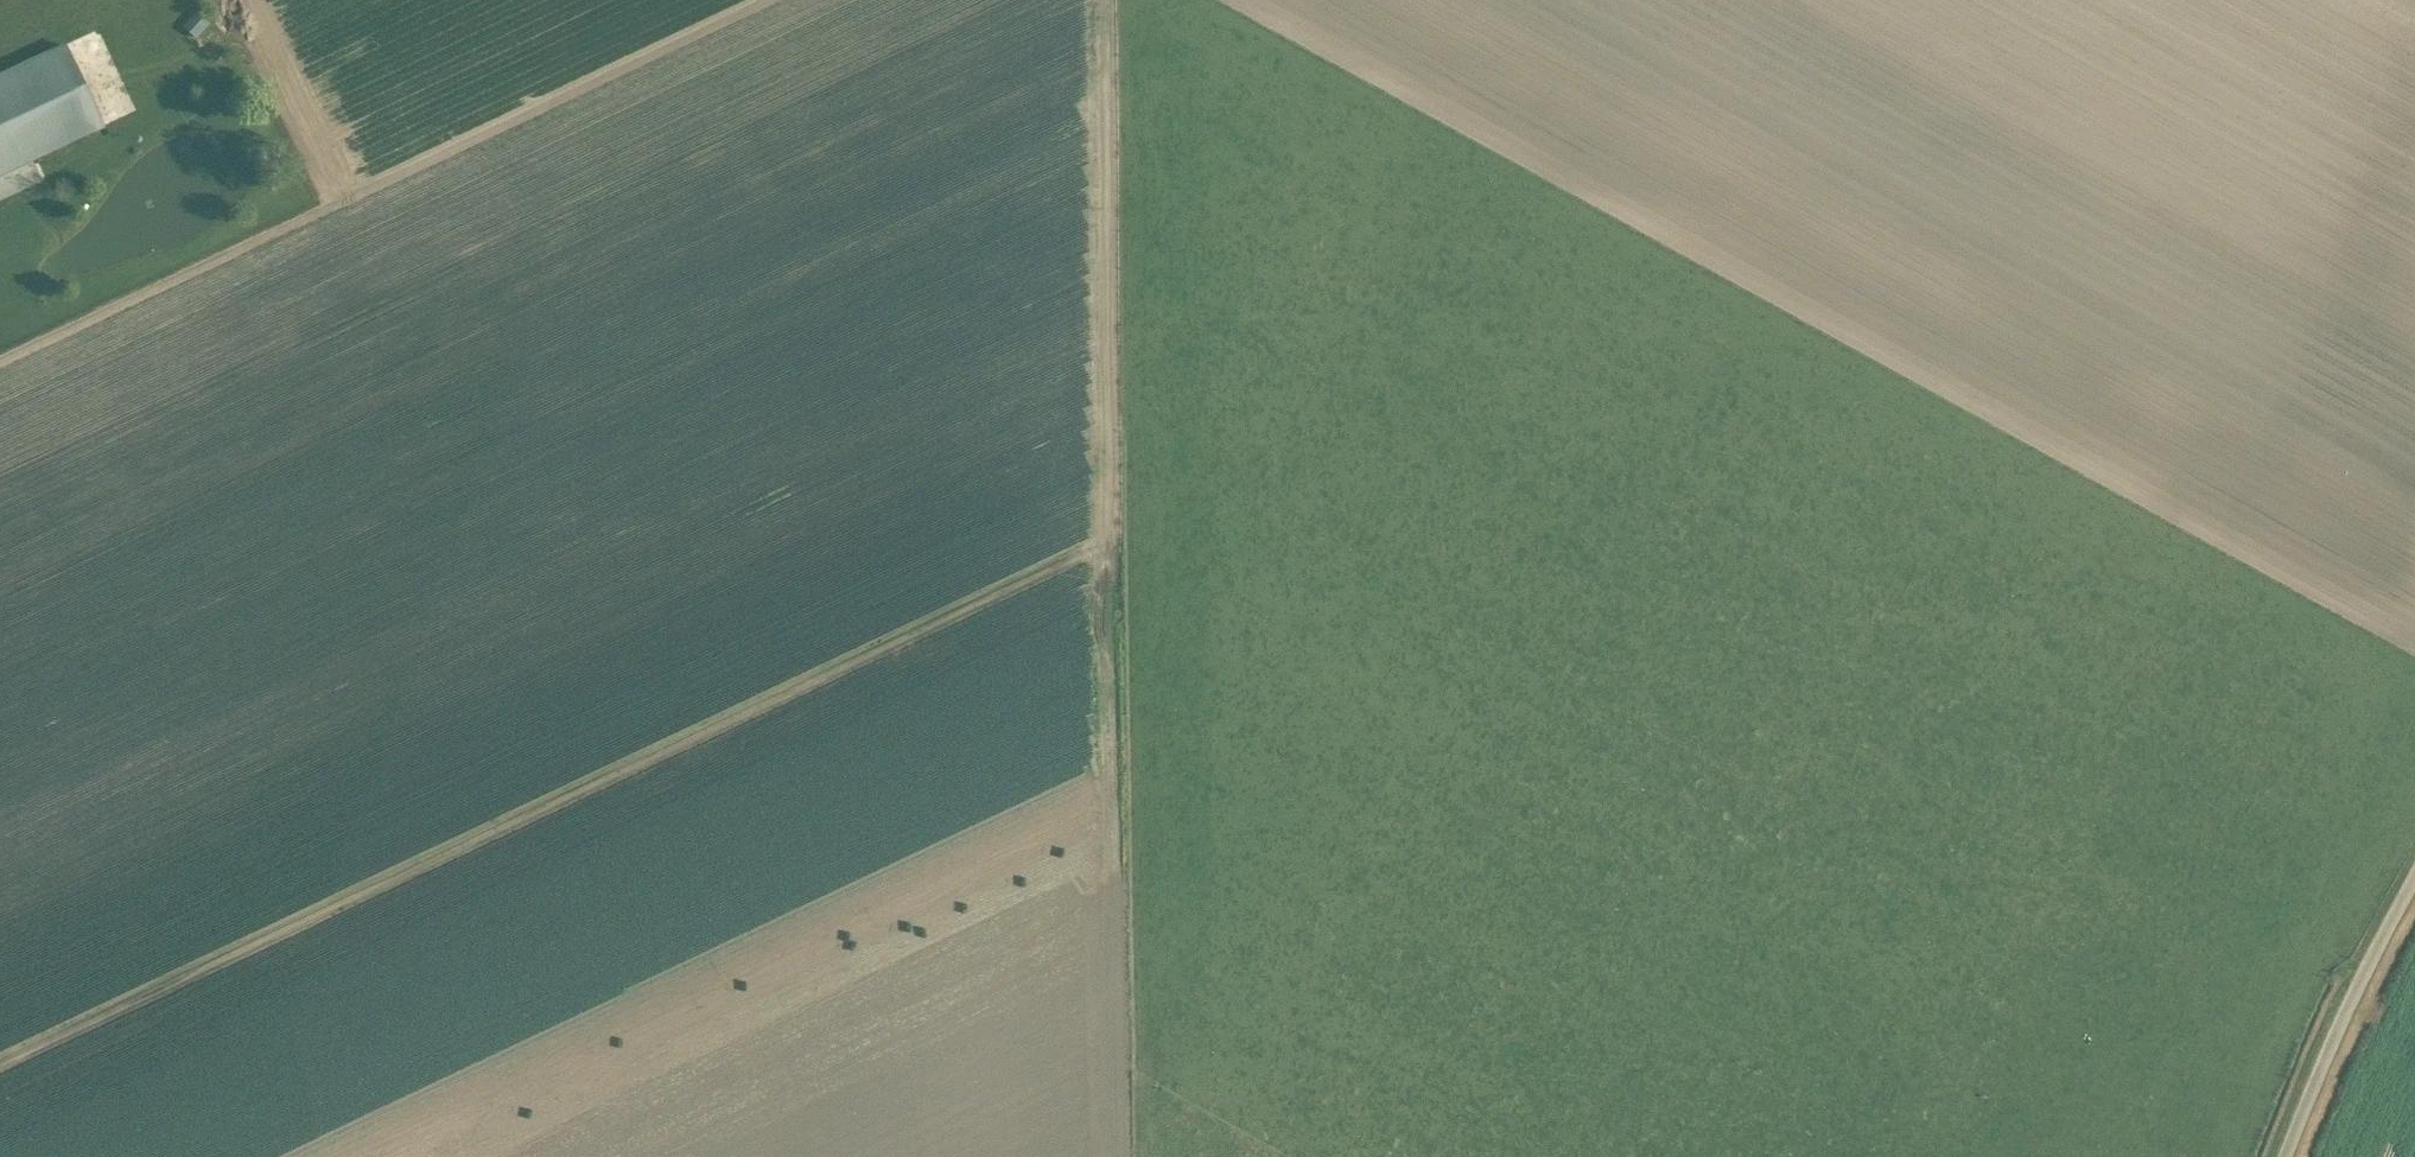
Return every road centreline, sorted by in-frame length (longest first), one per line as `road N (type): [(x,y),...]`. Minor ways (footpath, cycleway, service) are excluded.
road 1 (unclassified): [(2298,1156),(2343,1041),(2414,897)]

